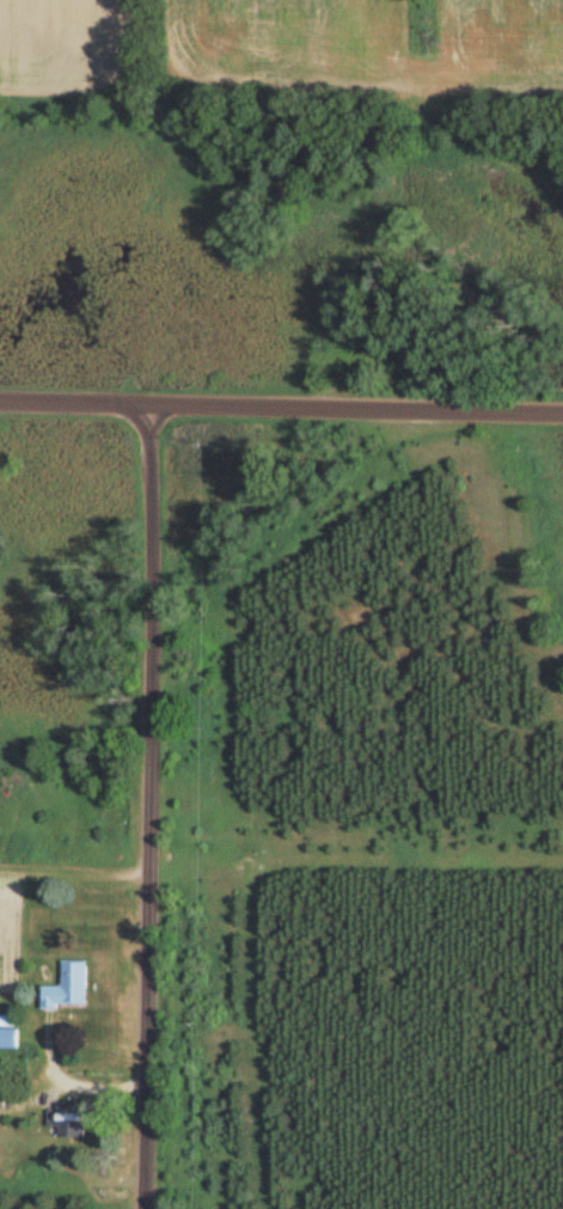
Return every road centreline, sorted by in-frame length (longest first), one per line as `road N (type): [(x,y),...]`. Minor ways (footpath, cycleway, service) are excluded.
road 1 (residential): [(0,398),(562,412)]

